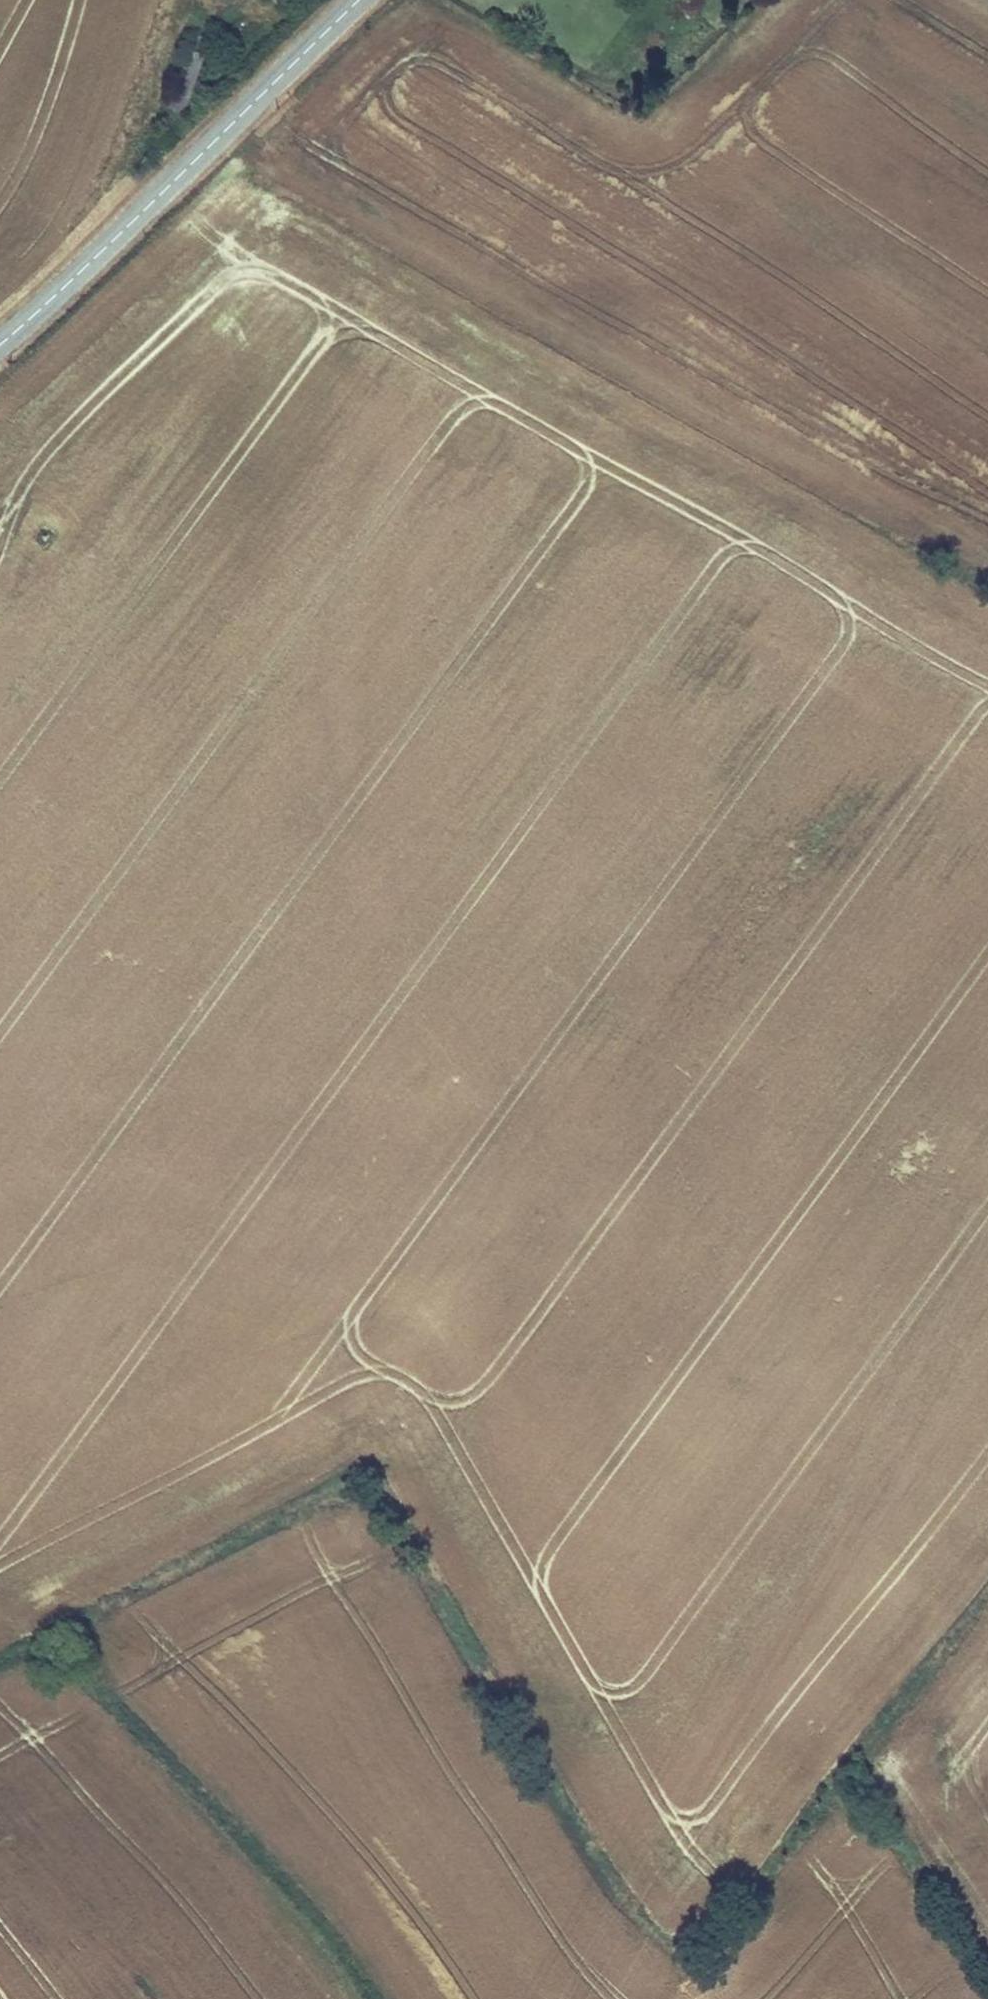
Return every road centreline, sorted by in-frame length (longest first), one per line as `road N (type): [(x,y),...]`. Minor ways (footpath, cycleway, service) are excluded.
road 1 (tertiary): [(0,346),(361,0)]

